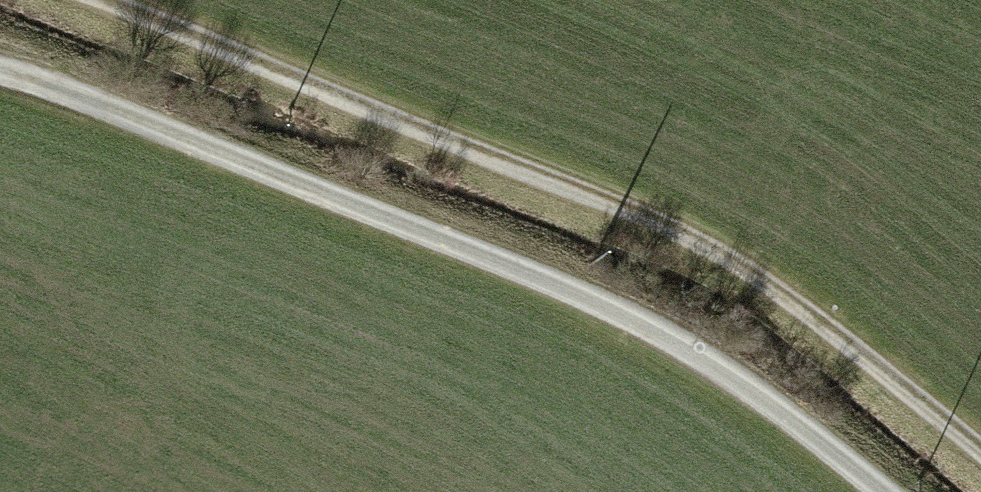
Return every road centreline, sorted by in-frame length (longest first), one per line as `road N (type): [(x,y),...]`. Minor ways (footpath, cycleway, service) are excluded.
road 1 (track): [(98,0),(667,227),(764,283),(980,451)]
road 2 (track): [(878,491),(756,393),(657,331),(550,282),(0,71)]

